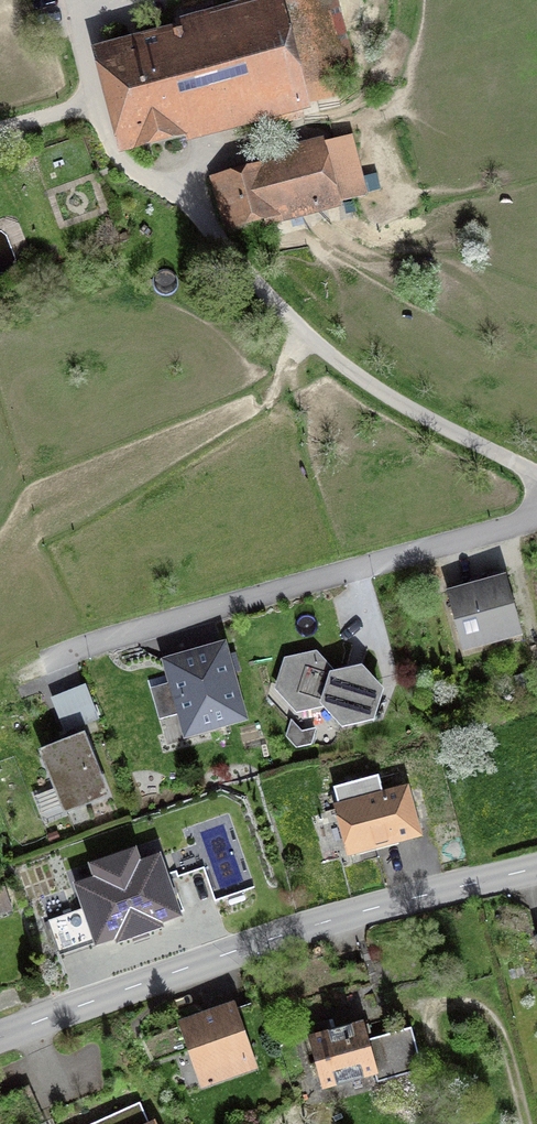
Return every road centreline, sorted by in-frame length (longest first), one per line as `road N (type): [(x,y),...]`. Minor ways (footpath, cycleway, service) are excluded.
road 1 (secondary): [(0,1037),(334,920),(536,869)]
road 2 (residential): [(536,521),(89,643),(15,675)]
road 3 (residential): [(218,239),(307,338),(425,421),(536,480)]
road 4 (track): [(218,239),(192,200),(139,172),(115,146),(69,0)]

